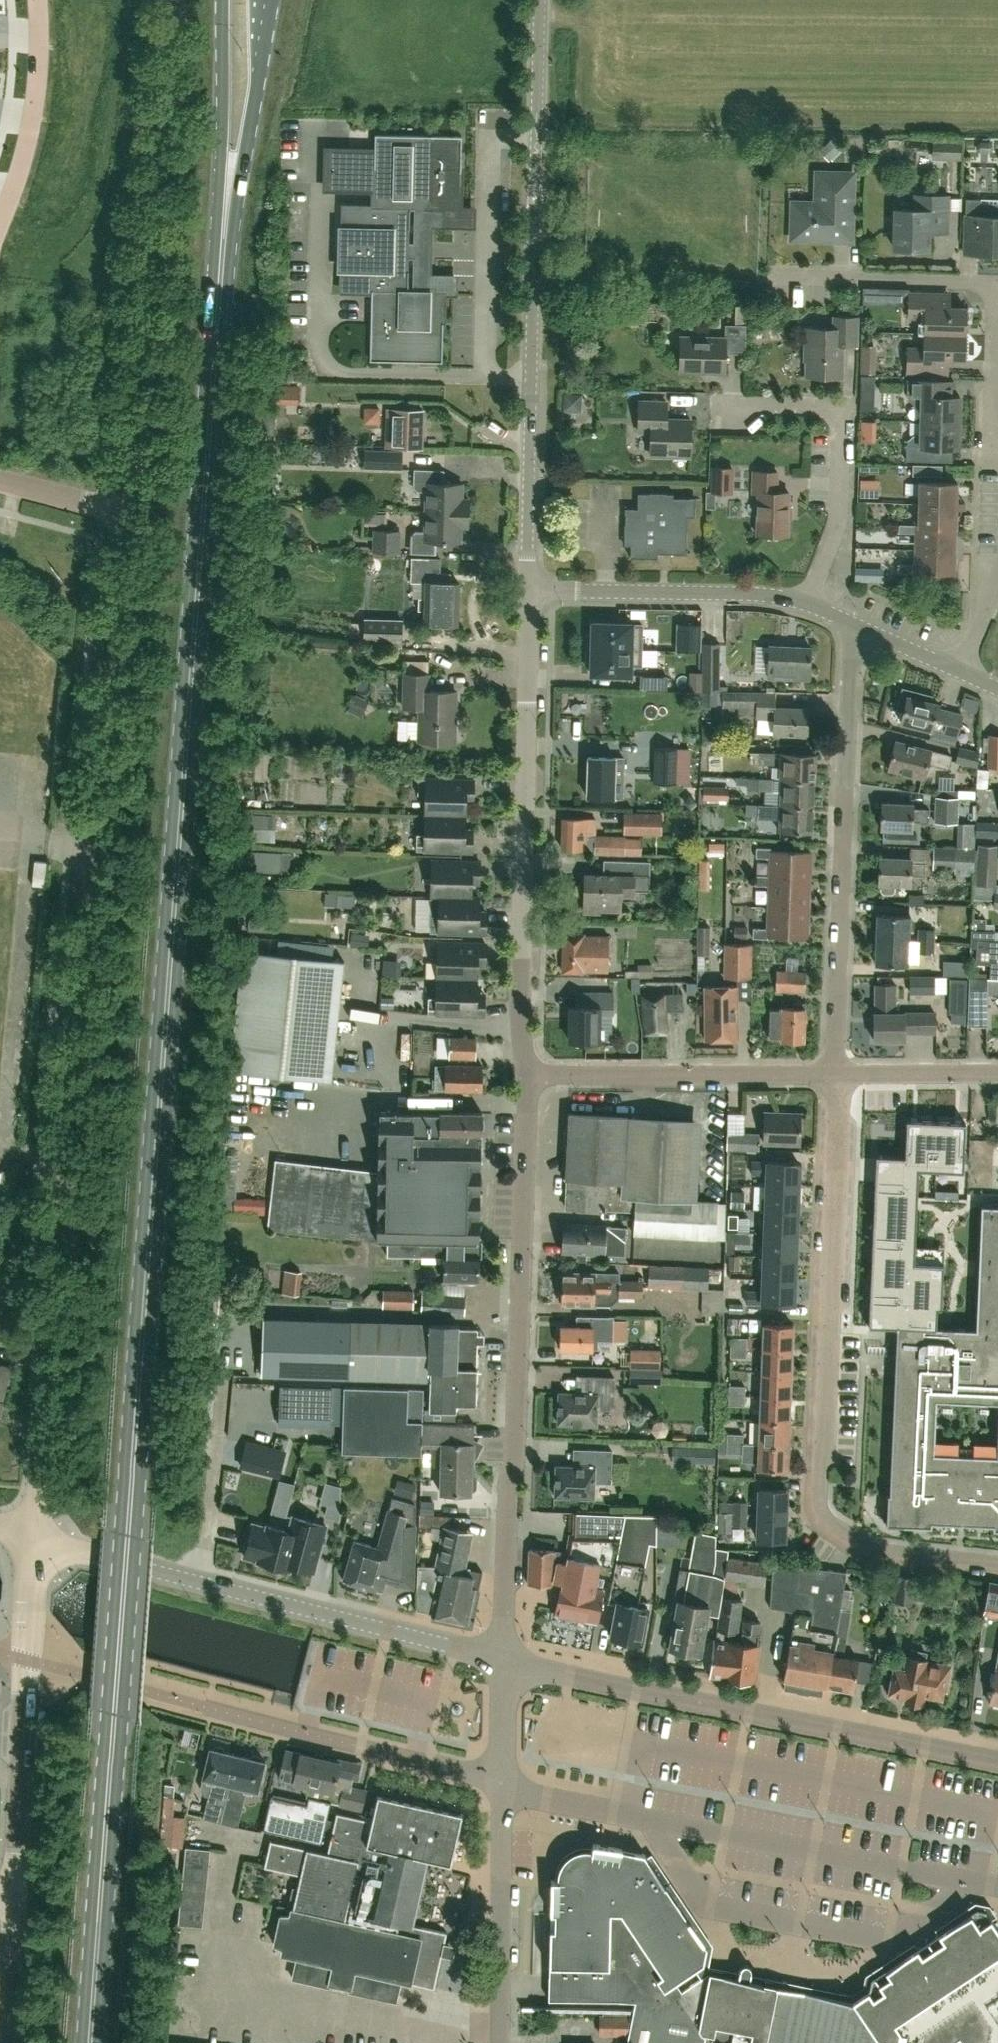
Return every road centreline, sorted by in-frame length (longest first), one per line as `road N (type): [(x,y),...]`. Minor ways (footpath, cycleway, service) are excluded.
road 1 (primary): [(90,2042),(218,296)]
road 2 (tertiary): [(34,1537),(133,510)]
road 3 (residential): [(997,1566),(857,1549),(820,1513),(837,1073)]
road 4 (residential): [(506,1657),(529,1074)]
road 5 (tertiary): [(133,510),(175,0)]
road 6 (residential): [(997,1888),(502,1786)]
road 7 (tertiary): [(997,1761),(506,1657)]
road 8 (tertiary): [(506,1657),(34,1537)]
road 9 (residential): [(529,1074),(519,1028),(533,589)]
road 10 (residential): [(533,589),(541,117)]
road 11 (unknown): [(543,36),(655,36),(710,12),(997,13)]
road 12 (residential): [(837,1073),(850,660),(863,628)]
road 13 (residential): [(502,1786),(153,1694)]
road 14 (residential): [(806,602),(842,519),(845,406),(736,405)]
road 15 (residential): [(837,1073),(529,1074)]
road 16 (primary): [(218,296),(268,0)]
road 17 (primary): [(223,0),(218,296)]
road 18 (residential): [(806,602),(762,593),(533,589)]
road 19 (tertiary): [(499,2042),(502,1786)]
road 20 (tertiary): [(16,1892),(31,1662)]
road 21 (residential): [(0,217),(31,123),(40,0)]
road 22 (residential): [(997,287),(783,279)]
road 23 (residential): [(997,1072),(837,1073)]
road 24 (tertiary): [(7,2042),(16,1892)]
road 25 (residential): [(133,510),(0,476)]
road 26 (tertiary): [(502,1786),(506,1657)]
road 27 (tertiary): [(31,1662),(34,1537)]

